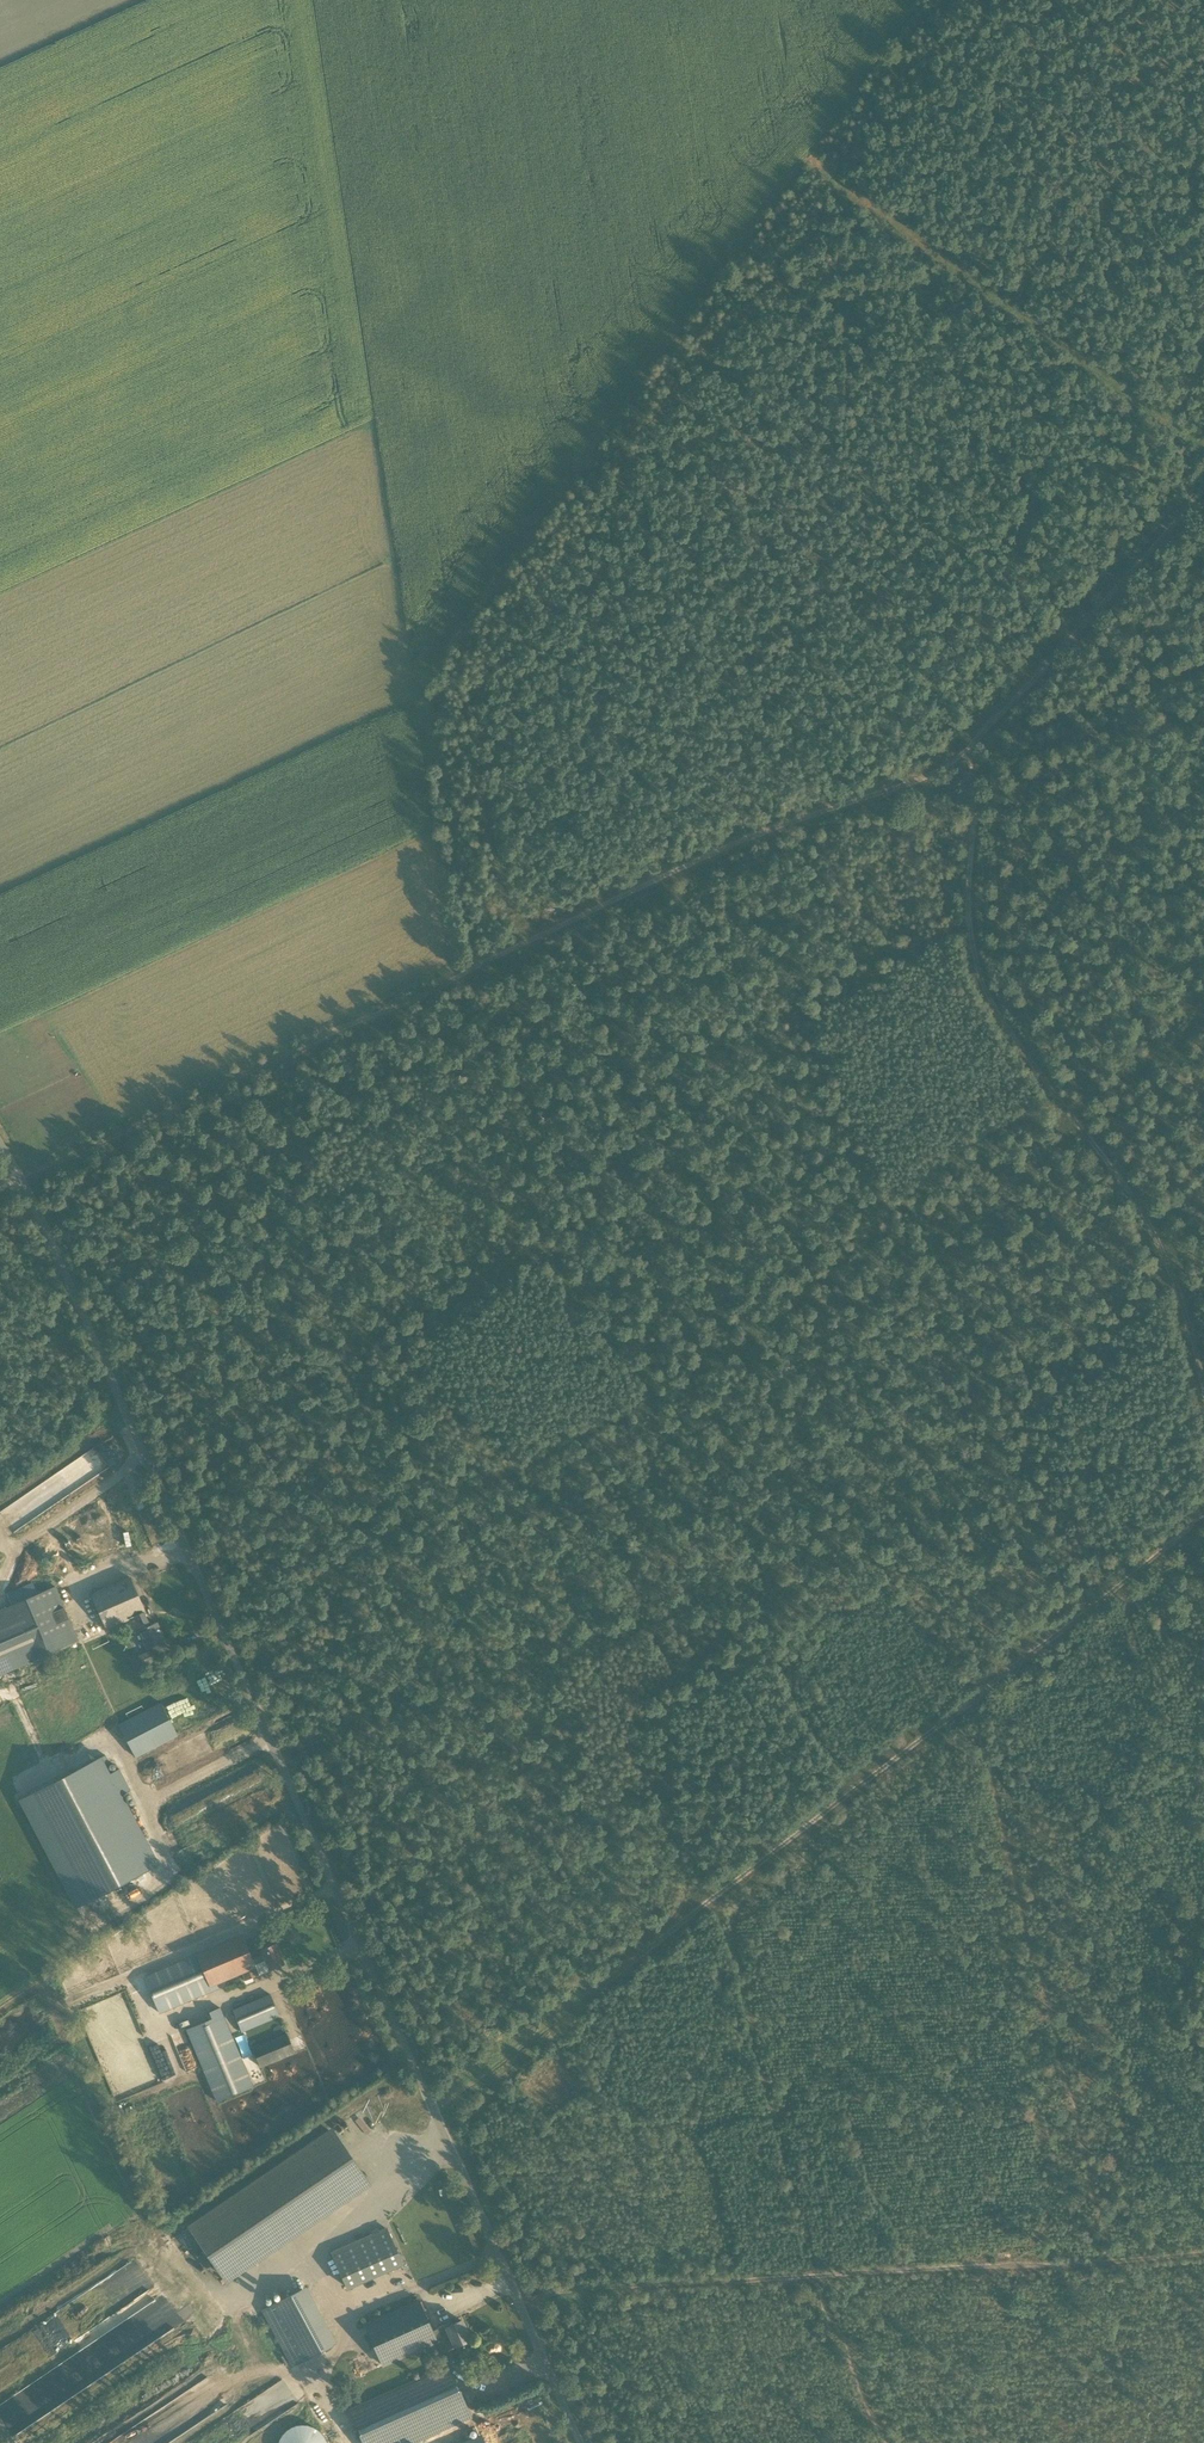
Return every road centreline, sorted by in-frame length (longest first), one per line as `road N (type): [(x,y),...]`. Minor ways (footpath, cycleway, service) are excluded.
road 1 (unclassified): [(580,2442),(37,1213),(0,1146)]
road 2 (track): [(1203,493),(934,778),(734,842),(19,1179)]
road 3 (track): [(229,1649),(373,1539),(713,1364),(829,1274),(943,1160),(987,1129),(1063,1109)]
road 4 (track): [(1203,1516),(435,2112)]
road 5 (track): [(516,2294),(1203,2255)]
road 6 (track): [(1063,1109),(974,962),(982,777),(970,746)]
road 7 (track): [(1063,1109),(1145,1216),(1174,1278),(1203,1398)]

